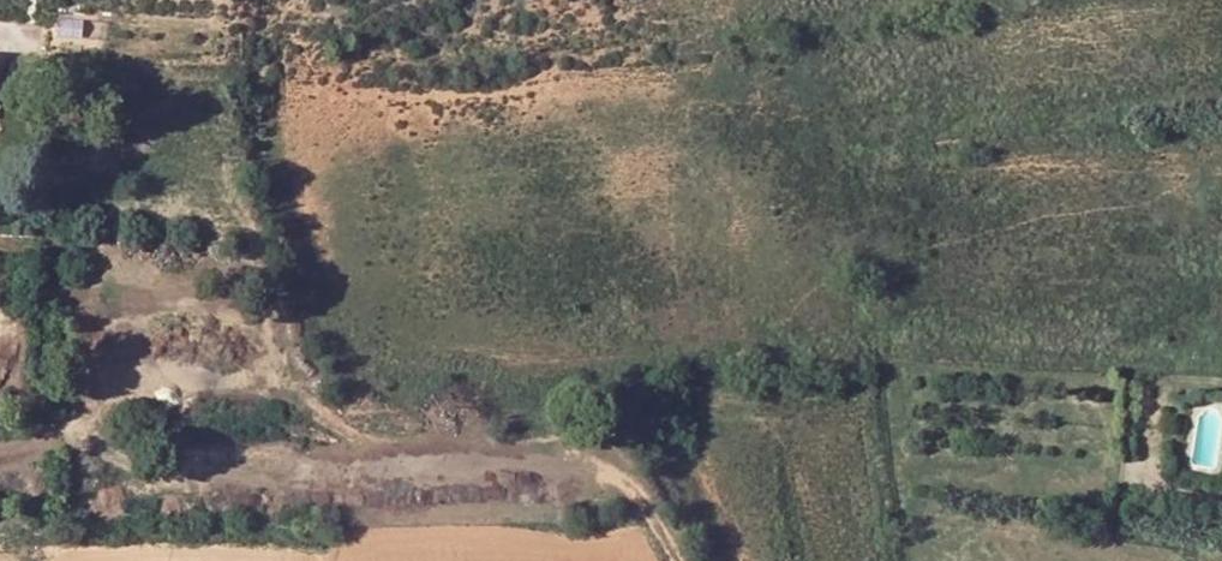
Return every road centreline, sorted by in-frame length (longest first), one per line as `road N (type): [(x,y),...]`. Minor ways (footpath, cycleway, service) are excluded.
road 1 (track): [(682,560),(618,481),(568,469),(184,481),(53,446),(0,462)]

